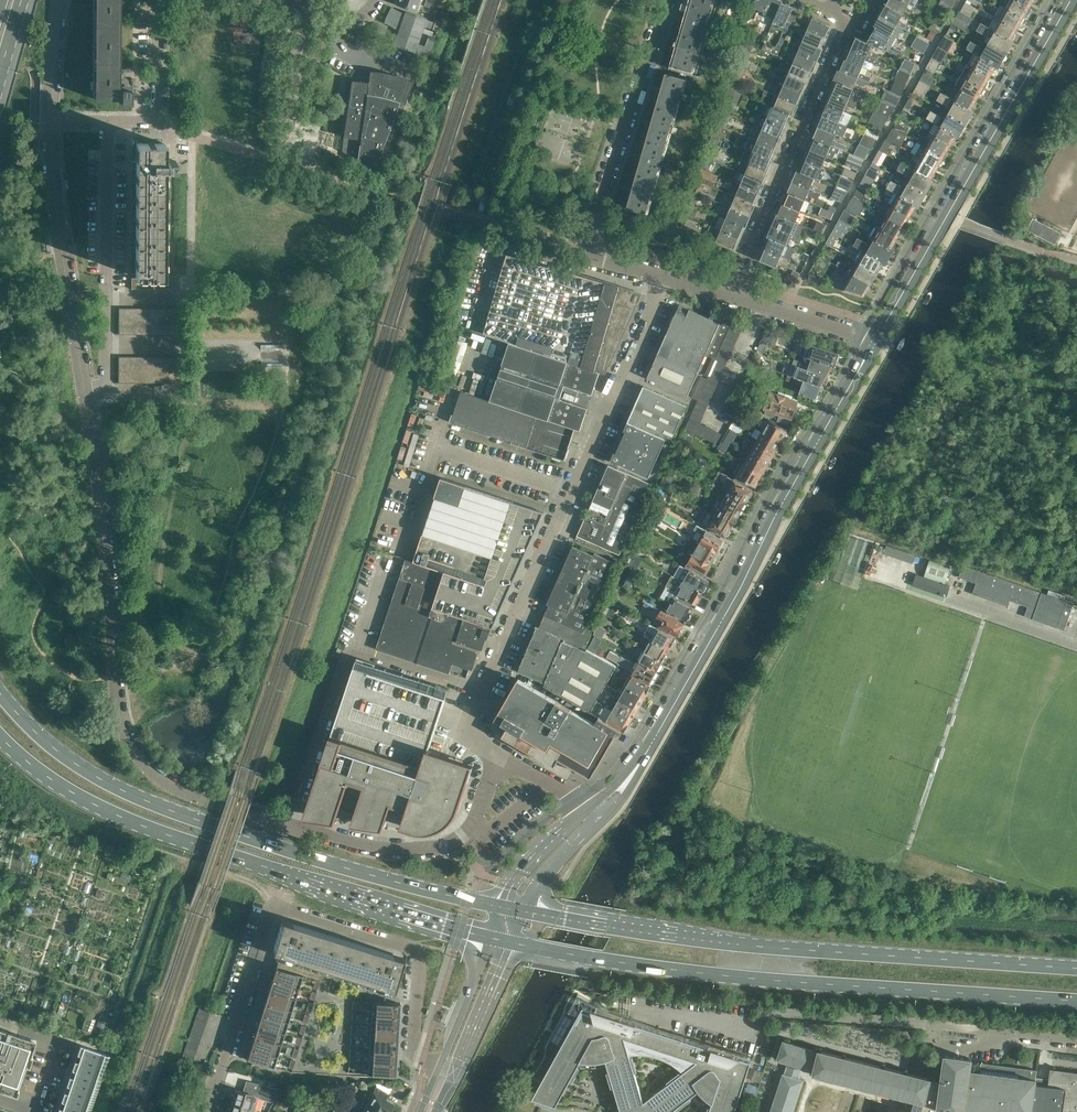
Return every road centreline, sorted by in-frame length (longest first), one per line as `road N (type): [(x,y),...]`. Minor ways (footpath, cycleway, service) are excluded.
road 1 (tertiary): [(501,752),(479,821),(447,847),(404,850),(208,802),(153,769),(127,724),(90,387)]
road 2 (primary): [(502,940),(712,975),(1076,1001)]
road 3 (primary): [(514,910),(320,860),(135,796),(64,756),(0,689)]
road 4 (primary): [(1076,967),(760,946),(514,910)]
road 5 (primary): [(0,737),(98,807),(502,940)]
road 6 (secondary): [(601,805),(635,766),(875,340)]
road 7 (unclassified): [(501,752),(467,734),(666,279)]
road 8 (secondary): [(875,340),(1071,0)]
road 9 (residential): [(666,279),(588,255),(586,247),(666,0)]
road 10 (residential): [(845,20),(729,300)]
road 11 (residential): [(1076,1040),(779,1015)]
road 12 (residential): [(90,387),(106,388),(111,123)]
road 13 (tertiary): [(90,387),(56,220),(51,122)]
road 14 (residential): [(424,1059),(414,1042),(412,948),(275,903)]
road 15 (residential): [(206,1111),(275,903)]
road 16 (residential): [(875,340),(729,300)]
road 17 (secondary): [(447,1072),(502,940)]
road 18 (secondary): [(514,910),(536,868),(601,805)]
road 19 (residential): [(33,1110),(56,1039),(0,1021)]
road 20 (residential): [(158,124),(158,0)]
road 21 (tertiary): [(51,122),(59,0)]

